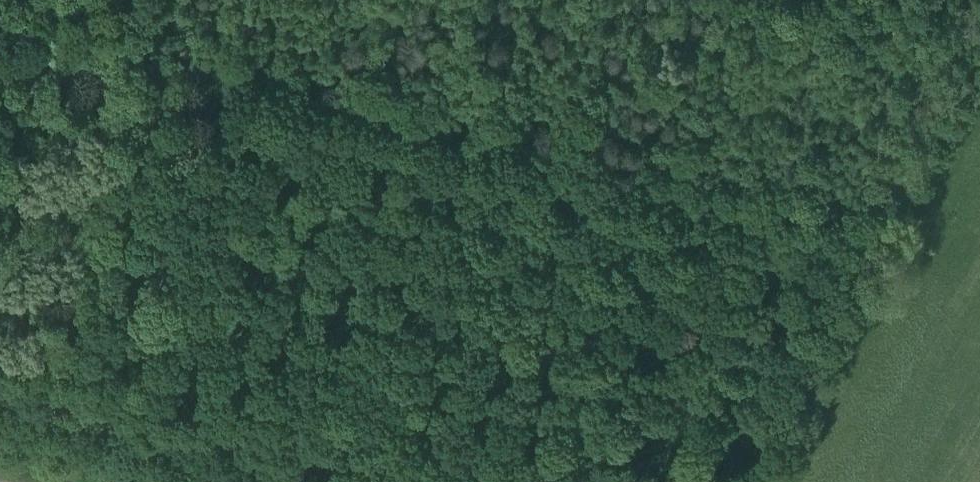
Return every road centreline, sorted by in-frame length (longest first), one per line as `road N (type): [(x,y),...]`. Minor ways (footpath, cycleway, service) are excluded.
road 1 (track): [(3,357),(114,41),(137,0)]

